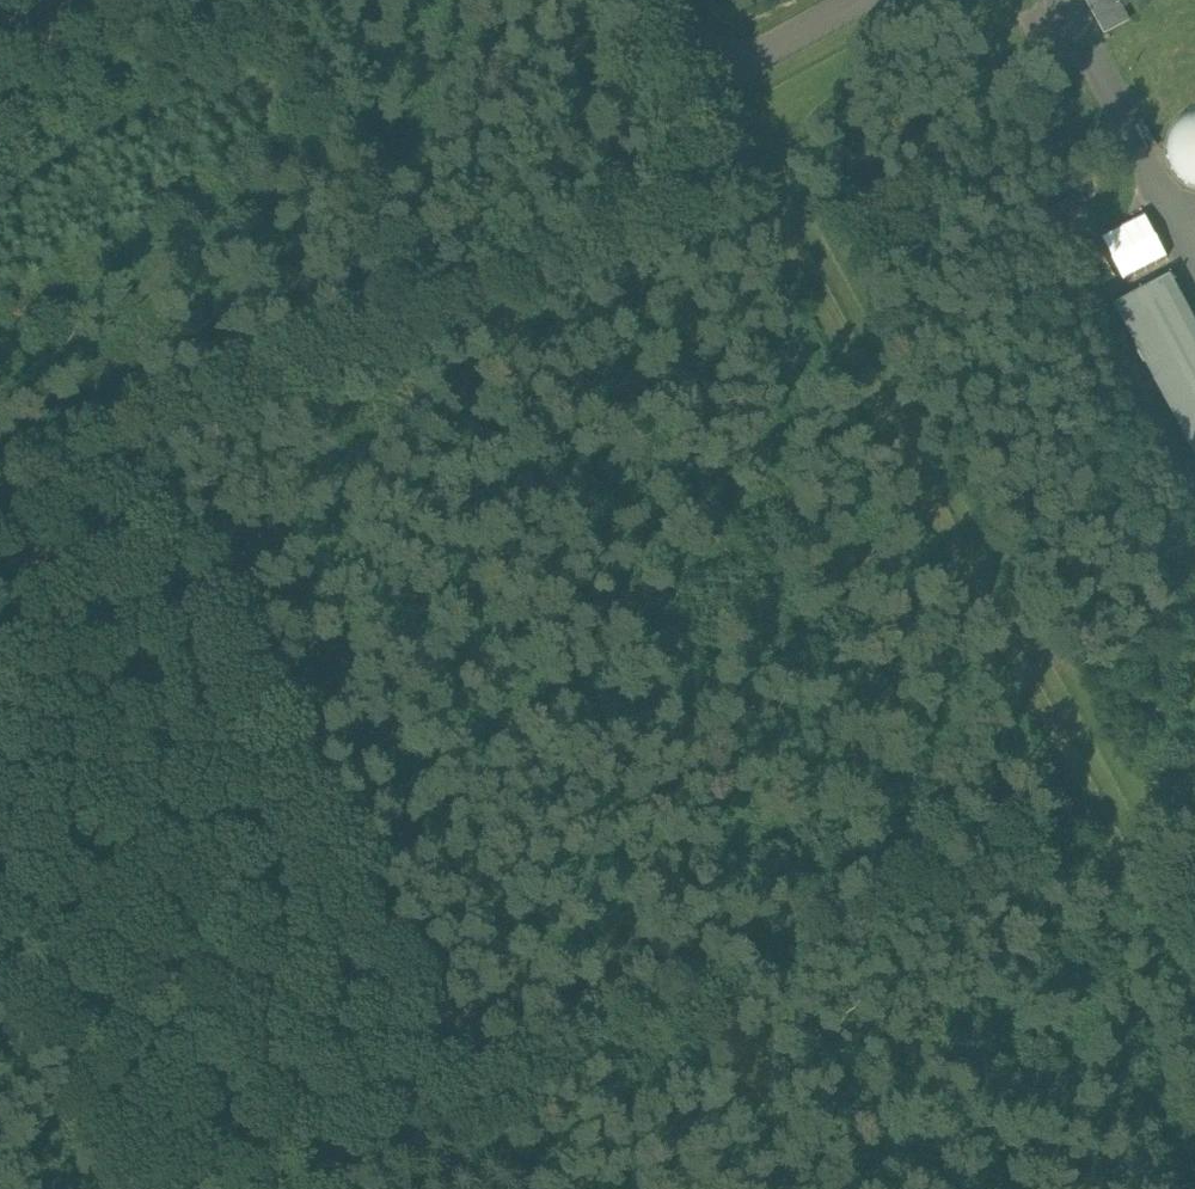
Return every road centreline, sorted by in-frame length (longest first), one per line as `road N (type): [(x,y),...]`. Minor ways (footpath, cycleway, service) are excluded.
road 1 (track): [(275,1188),(1101,811)]
road 2 (track): [(709,57),(1101,811)]
road 3 (track): [(757,151),(411,297),(0,488)]
road 4 (track): [(229,0),(411,297)]
road 5 (track): [(1132,872),(1194,989)]

